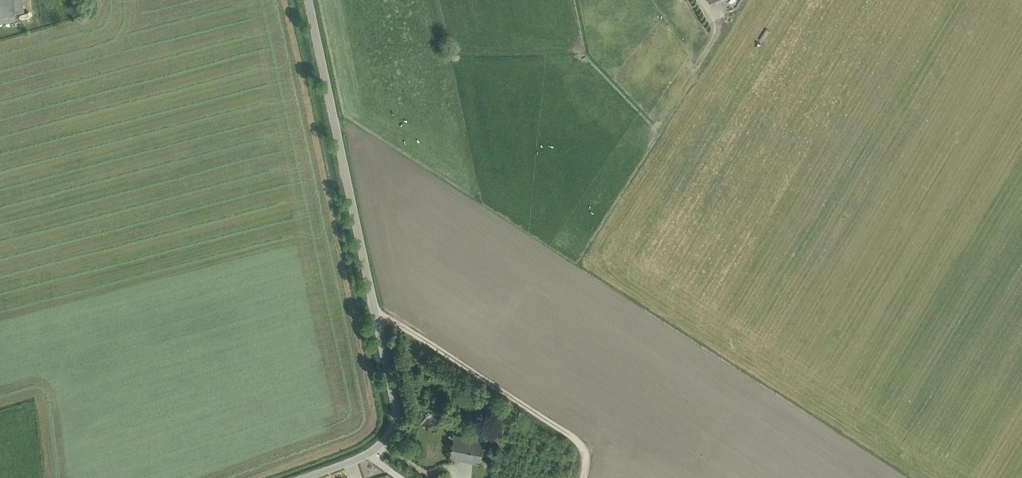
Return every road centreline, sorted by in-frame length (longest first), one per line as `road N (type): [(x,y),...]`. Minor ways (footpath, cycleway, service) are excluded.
road 1 (unclassified): [(307,477),(375,449),(396,419),(309,0)]
road 2 (track): [(583,477),(588,460),(577,440),(375,311)]

